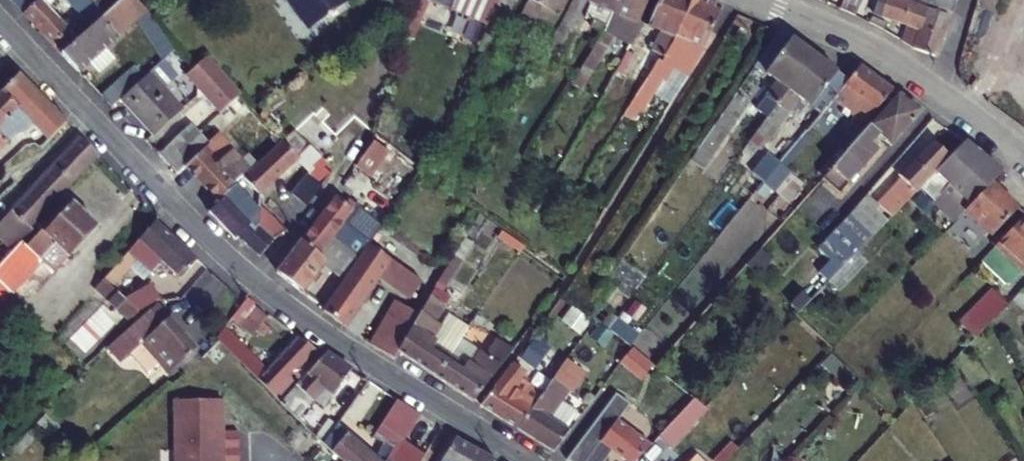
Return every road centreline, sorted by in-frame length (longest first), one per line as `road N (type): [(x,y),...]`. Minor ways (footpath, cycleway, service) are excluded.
road 1 (residential): [(526,460),(261,288),(0,23)]
road 2 (residential): [(1023,153),(899,56),(766,0)]

